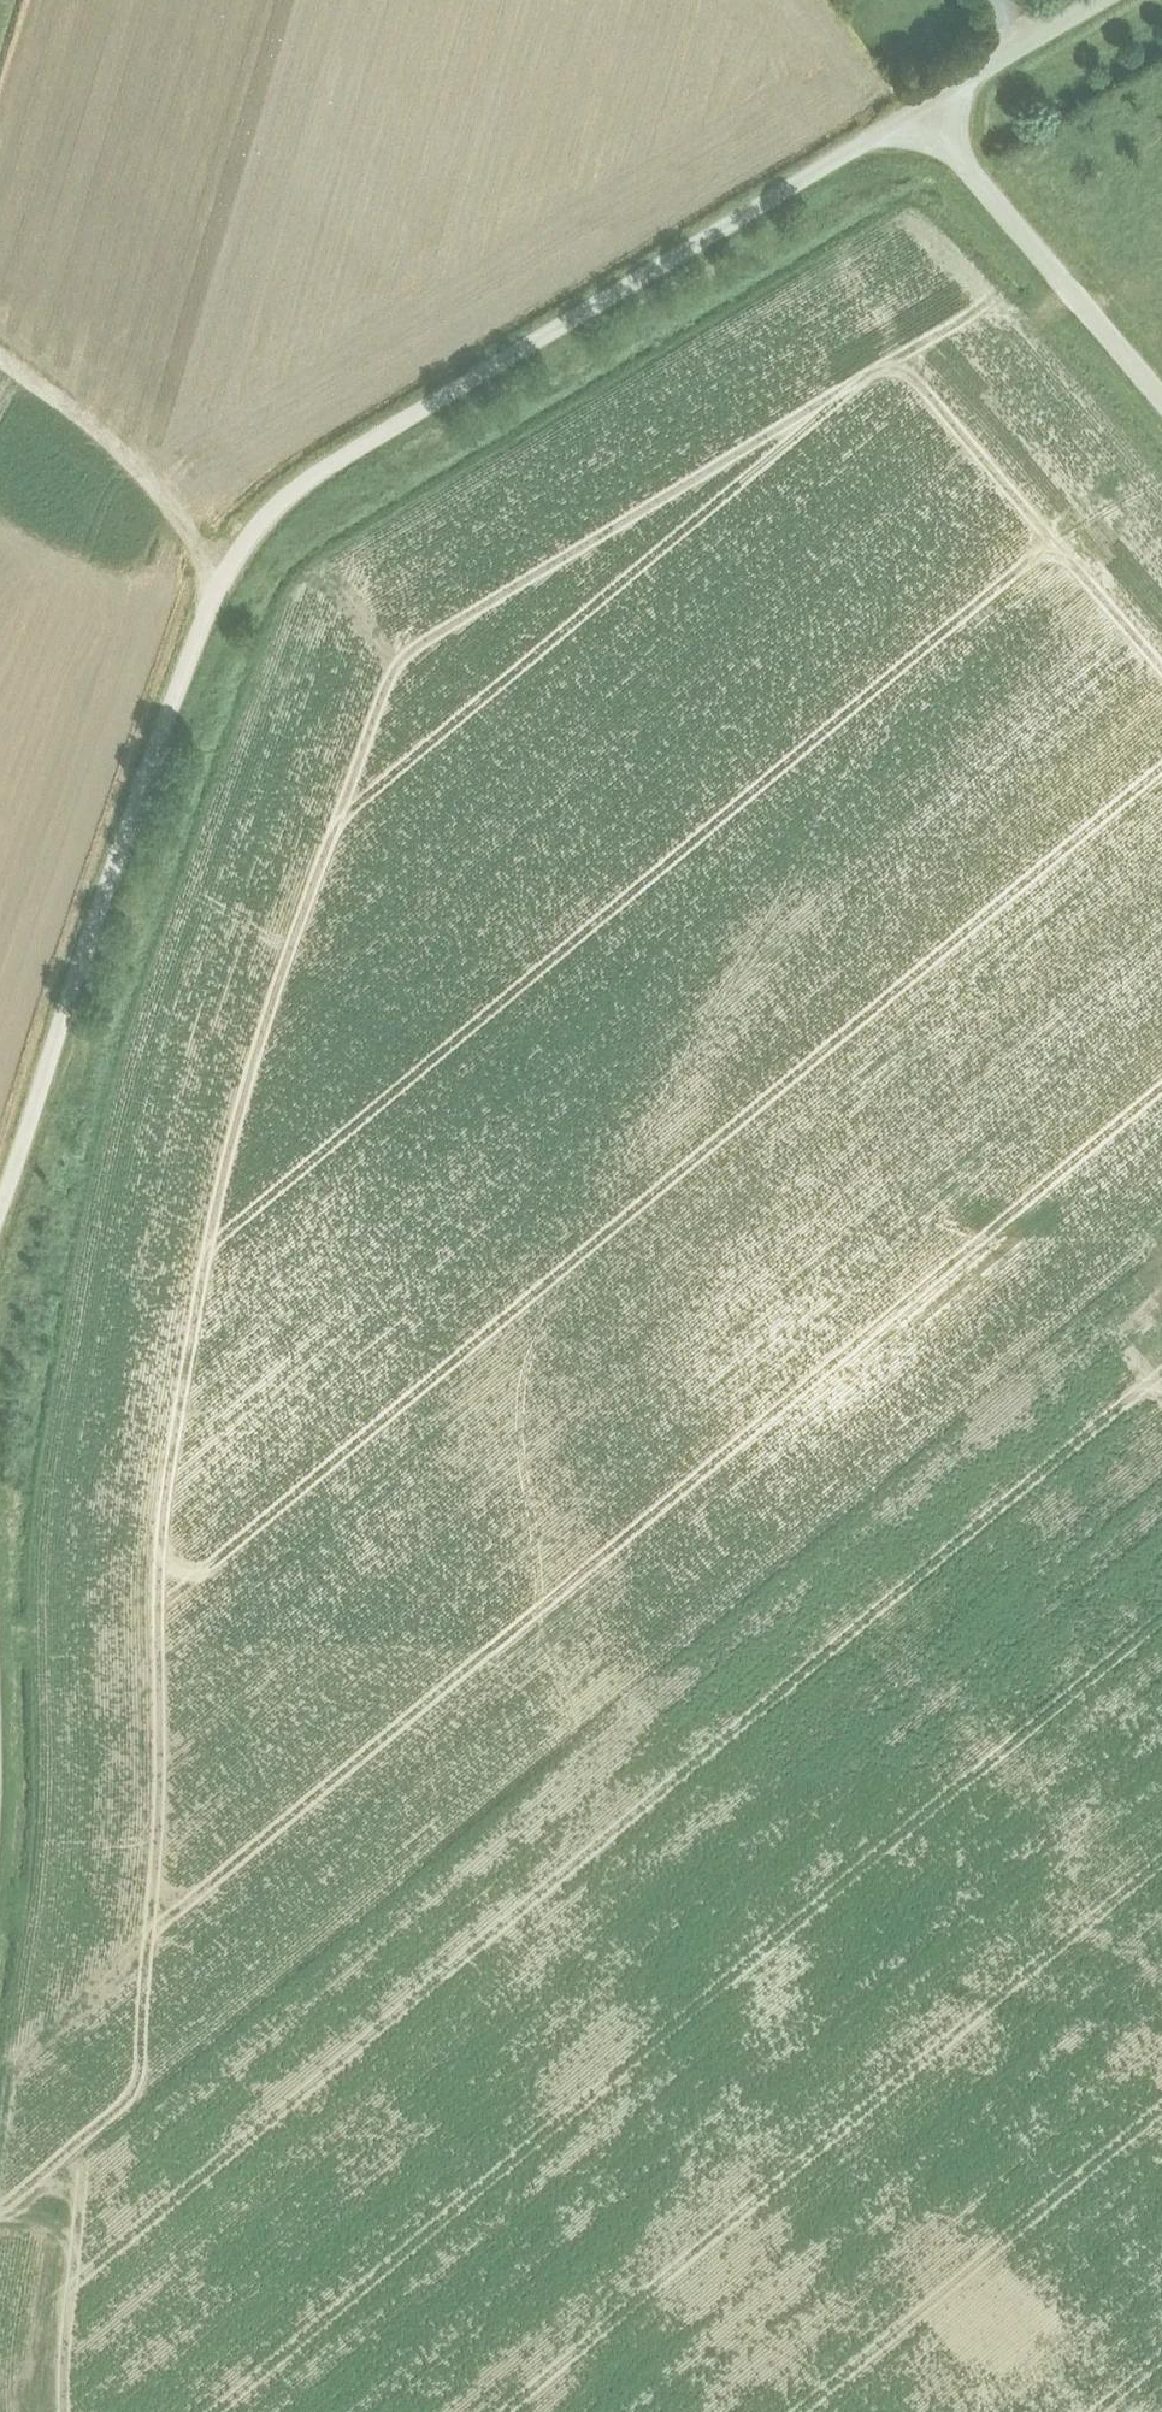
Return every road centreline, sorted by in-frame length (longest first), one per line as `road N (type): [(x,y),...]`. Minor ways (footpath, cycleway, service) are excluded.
road 1 (unclassified): [(0,1201),(206,597),(271,499),(351,438),(924,109)]
road 2 (unclassified): [(1161,410),(924,109)]
road 3 (unclassified): [(924,109),(1100,0)]

